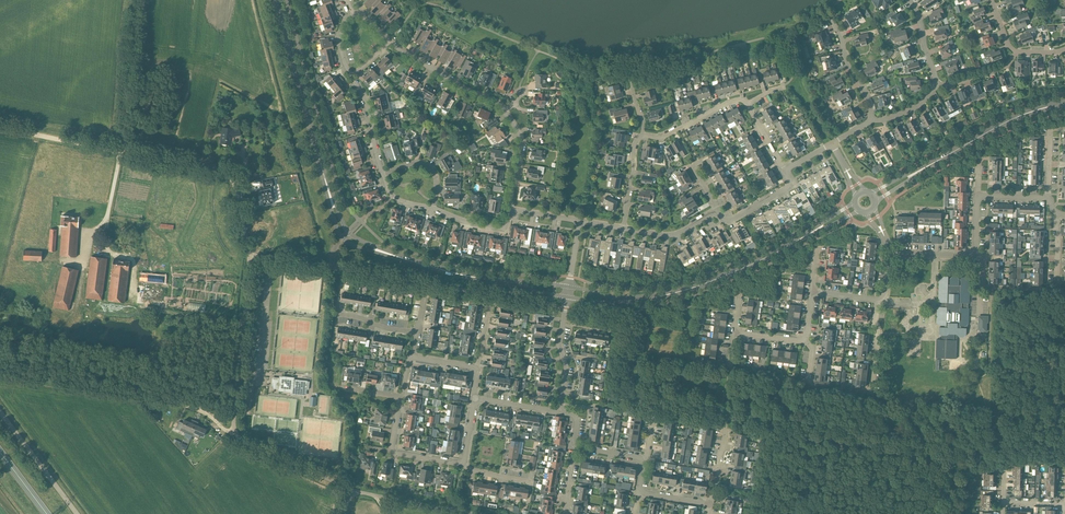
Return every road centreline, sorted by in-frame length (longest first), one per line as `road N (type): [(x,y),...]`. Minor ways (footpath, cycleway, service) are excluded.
road 1 (unclassified): [(353,490),(250,446),(235,432),(249,256),(228,175),(121,151)]
road 2 (tertiary): [(331,199),(276,0)]
road 3 (tertiary): [(668,295),(817,229)]
road 4 (unclassified): [(121,151),(136,0)]
road 5 (tertiary): [(918,172),(1038,110)]
road 6 (residential): [(506,110),(390,42)]
road 7 (unclassified): [(479,513),(353,490)]
road 8 (unclassified): [(77,513),(0,413)]
road 9 (unclassified): [(121,151),(0,128)]

